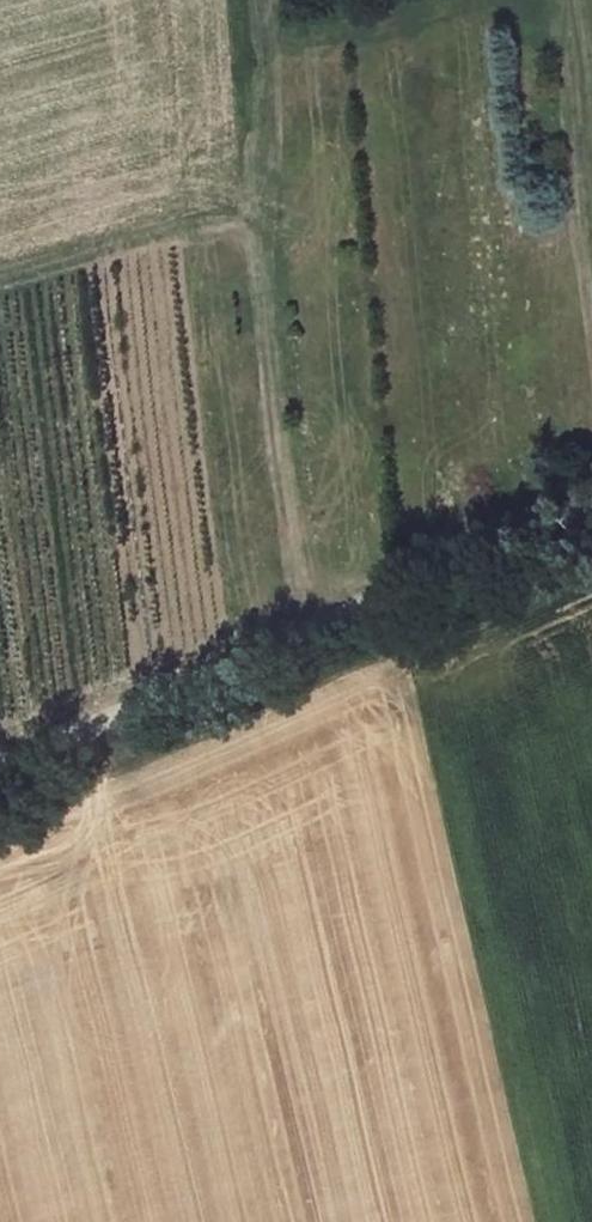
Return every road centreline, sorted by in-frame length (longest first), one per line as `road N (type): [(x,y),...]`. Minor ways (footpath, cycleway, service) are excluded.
road 1 (track): [(591,505),(0,760)]

